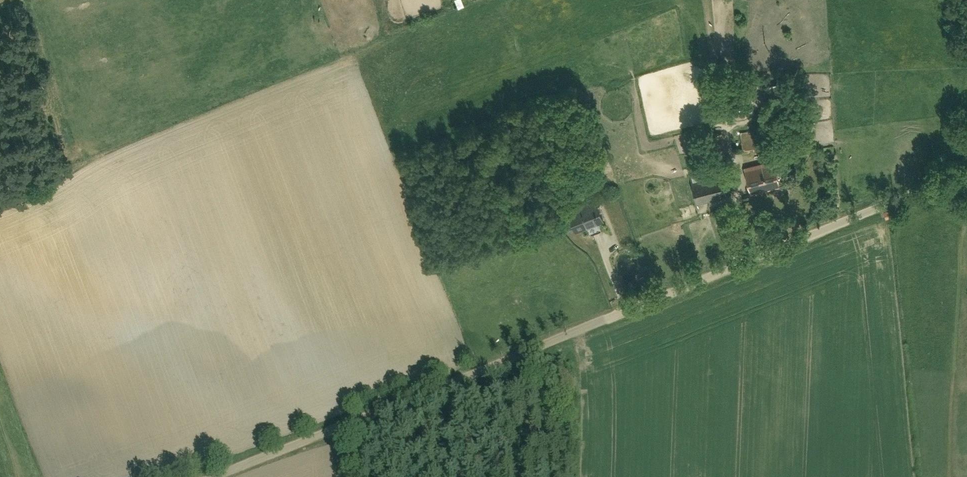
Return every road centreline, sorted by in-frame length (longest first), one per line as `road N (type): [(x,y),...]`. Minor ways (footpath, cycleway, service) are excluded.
road 1 (residential): [(218,476),(966,171)]

